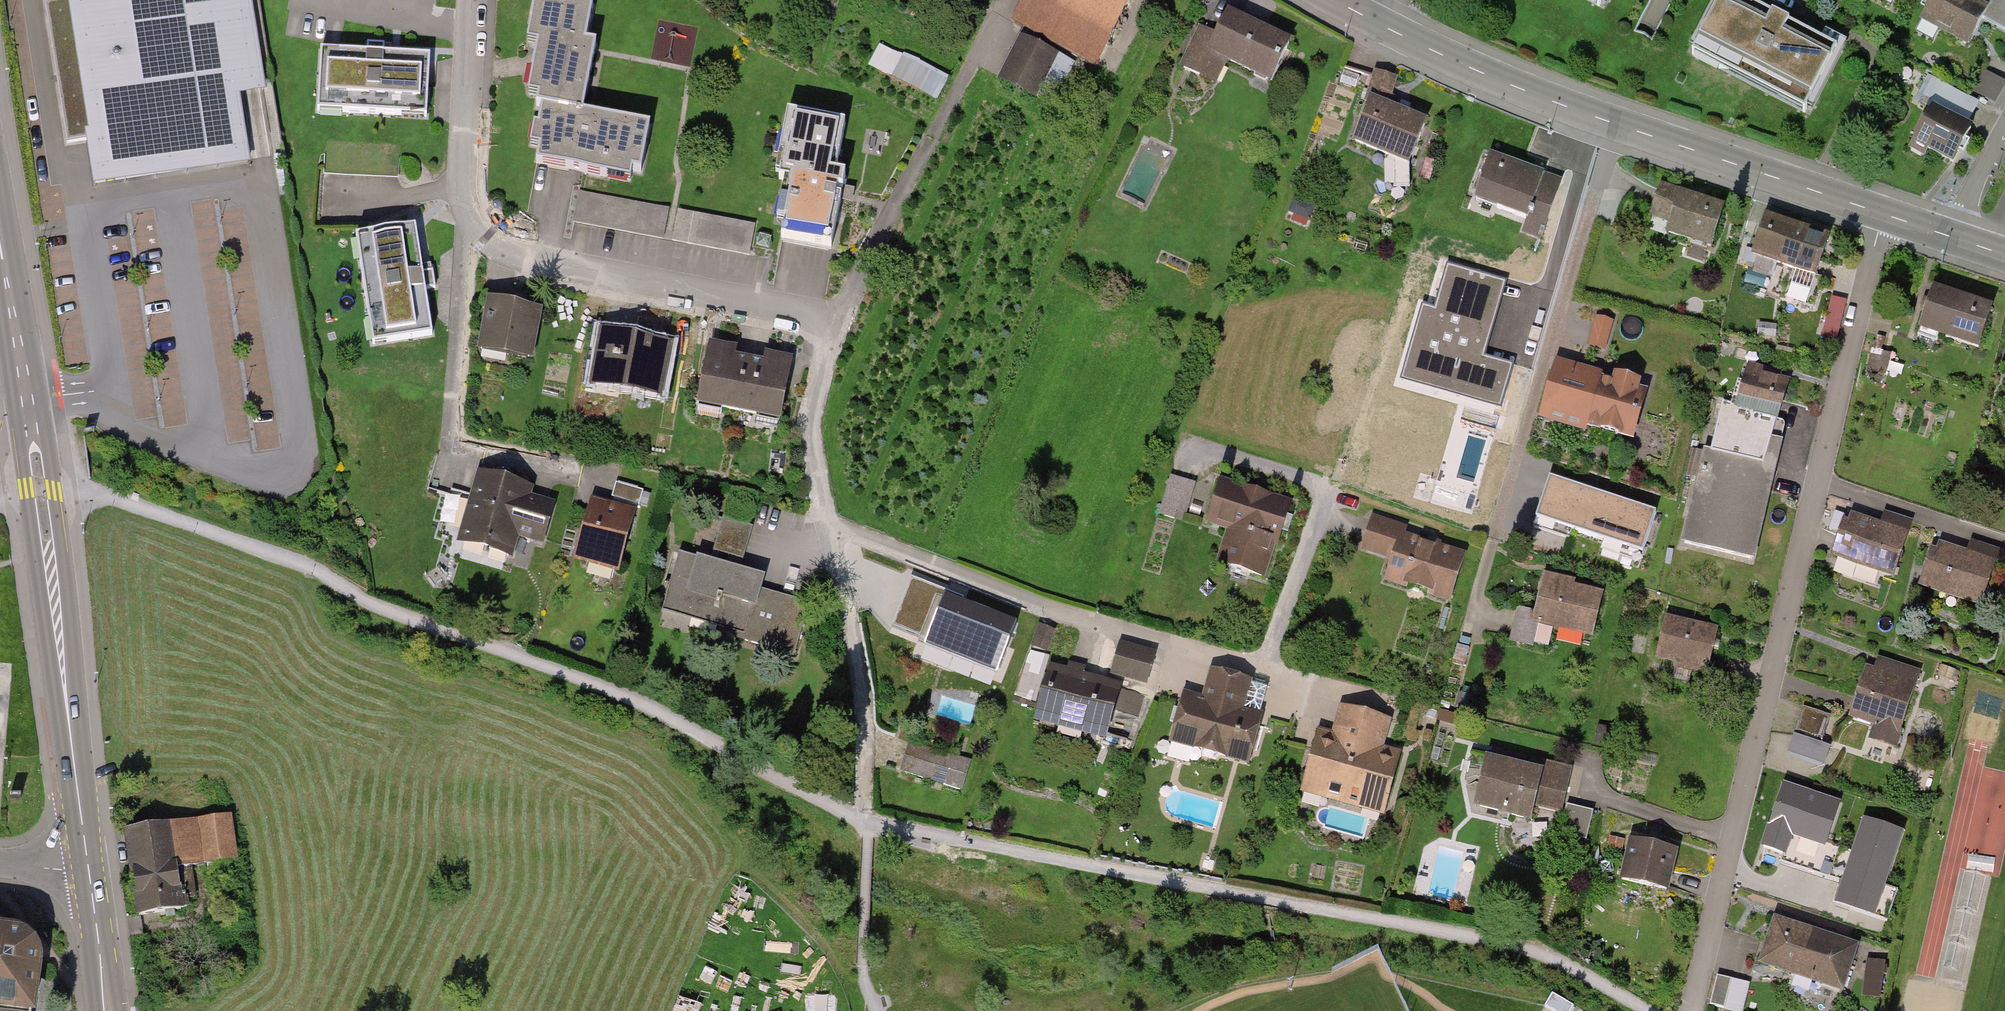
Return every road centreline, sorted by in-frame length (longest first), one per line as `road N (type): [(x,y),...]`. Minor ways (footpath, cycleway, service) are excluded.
road 1 (residential): [(1691,1010),(1884,214)]
road 2 (primary): [(88,865),(0,246)]
road 3 (residential): [(471,225),(498,251),(840,321),(811,414),(829,523)]
road 4 (tertiary): [(1372,21),(1616,126),(1884,214)]
road 5 (residential): [(829,523),(1056,612),(1301,686)]
road 6 (residential): [(471,225),(457,438),(464,448),(565,473)]
road 7 (residential): [(829,523),(867,823)]
road 8 (residential): [(473,0),(462,195),(471,225)]
road 9 (primary): [(109,1010),(88,865)]

